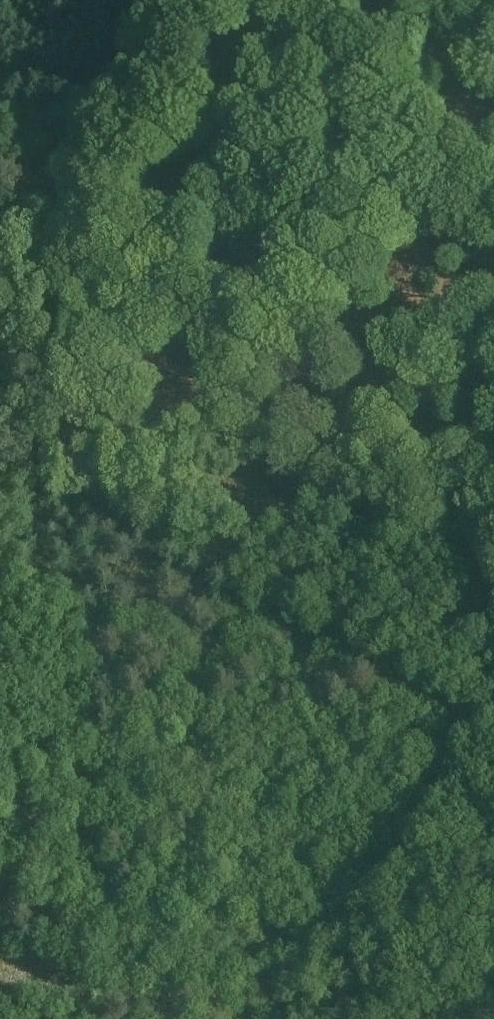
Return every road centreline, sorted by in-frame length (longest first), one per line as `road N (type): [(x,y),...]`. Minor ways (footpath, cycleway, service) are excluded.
road 1 (track): [(0,108),(131,118)]

